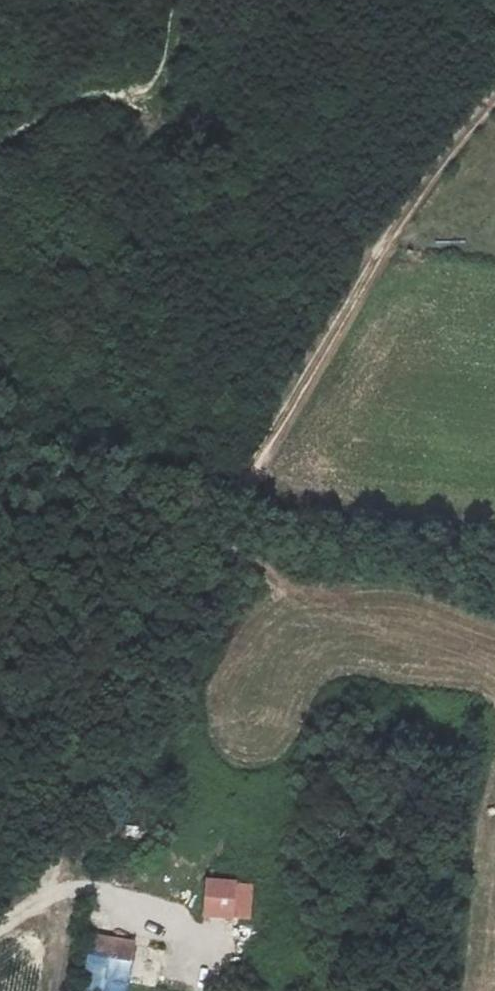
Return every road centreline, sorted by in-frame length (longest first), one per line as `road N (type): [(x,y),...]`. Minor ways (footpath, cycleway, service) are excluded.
road 1 (track): [(212,525),(413,202),(494,102)]
road 2 (track): [(62,899),(68,792),(87,720),(124,635),(212,525)]
road 3 (track): [(0,141),(45,109),(127,83),(175,29),(179,0)]
road 4 (track): [(62,899),(120,903),(201,943)]

